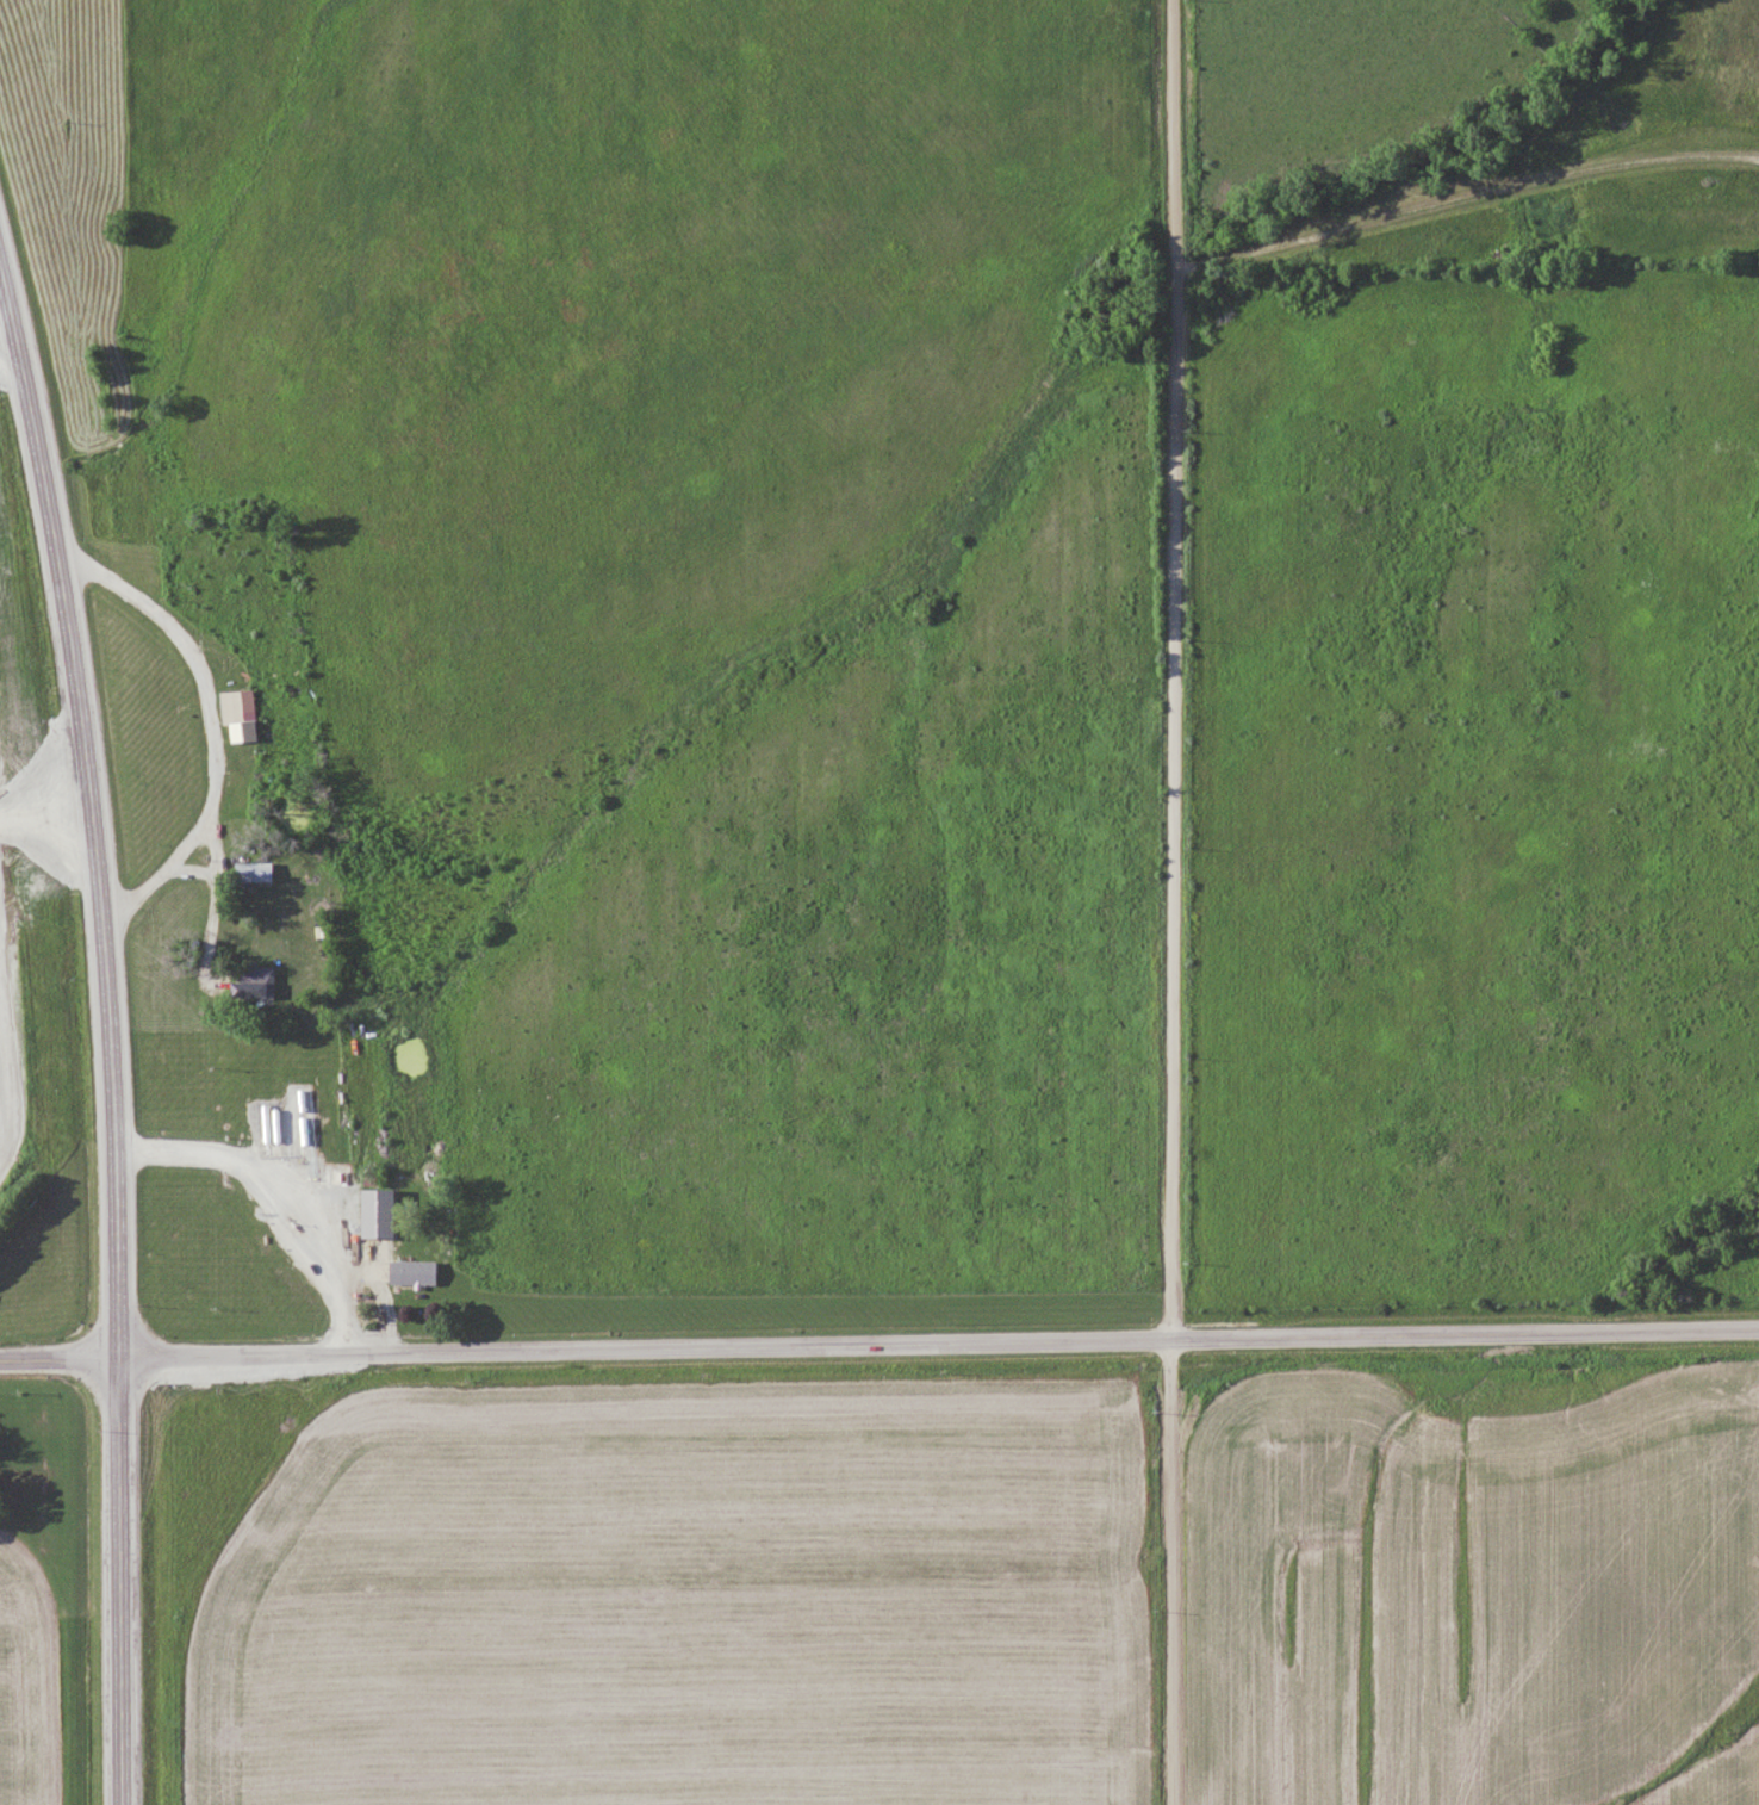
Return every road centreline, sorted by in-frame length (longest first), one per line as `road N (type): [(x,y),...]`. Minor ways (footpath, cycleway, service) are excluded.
road 1 (residential): [(1173,1804),(1173,0)]
road 2 (tertiary): [(118,1356),(1758,1327)]
road 3 (primary): [(123,1804),(117,1209),(100,924),(67,629),(0,272)]

